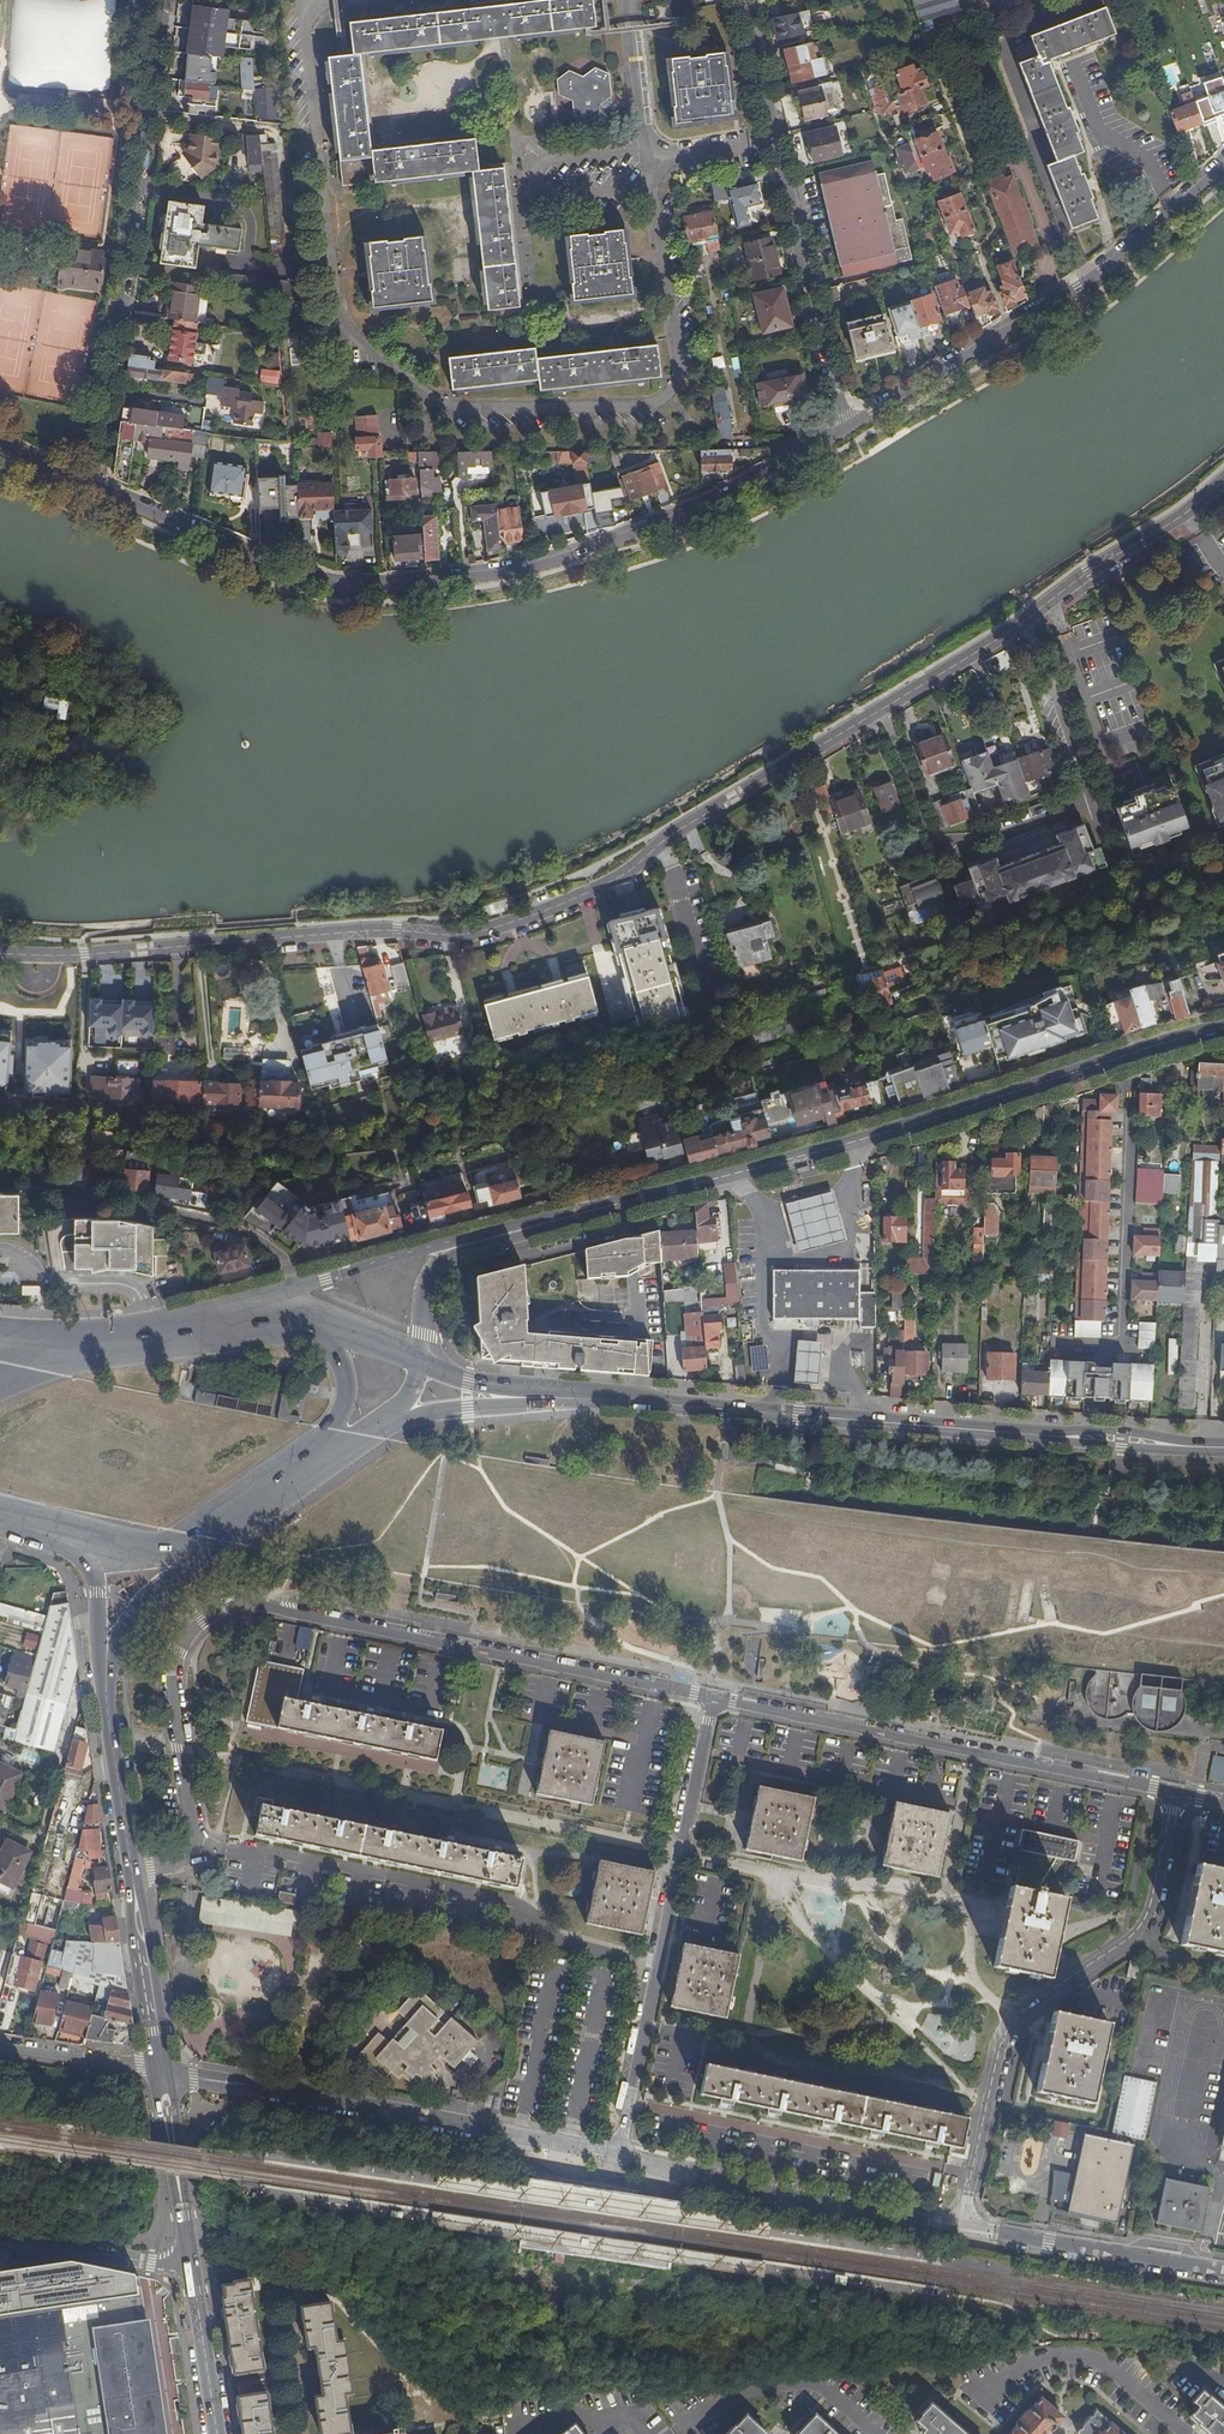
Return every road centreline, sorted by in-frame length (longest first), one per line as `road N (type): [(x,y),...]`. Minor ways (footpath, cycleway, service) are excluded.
road 1 (residential): [(1223,480),(972,656),(685,826),(626,873),(542,912),(456,934),(396,929),(79,955),(0,952)]
road 2 (motorway): [(1223,1583),(827,1538),(226,1446),(0,1400)]
road 3 (motorway): [(0,1460),(171,1498),(813,1591),(1223,1640)]
road 4 (residential): [(848,426),(602,543),(390,584),(296,571),(97,487)]
road 5 (secondary): [(503,1234),(824,1150),(1223,1029)]
road 6 (secondary): [(558,1398),(1223,1447)]
road 7 (residential): [(714,1698),(253,1602),(222,1606),(189,1632)]
road 8 (residential): [(966,2227),(1013,2028),(1149,1923),(1177,1794)]
road 9 (residential): [(164,0),(97,487)]
road 10 (residential): [(1177,1794),(714,1698)]
road 11 (residential): [(714,1698),(619,2155)]
road 12 (residential): [(163,2071),(619,2155)]
road 13 (residential): [(1223,162),(1089,277),(848,426)]
road 14 (residential): [(848,426),(745,0)]
road 15 (residential): [(619,2155),(966,2227)]
road 16 (secondary): [(503,1234),(466,1237),(222,1308)]
road 17 (residential): [(189,1632),(172,1676),(193,1841),(172,1862),(133,1872)]
road 18 (residential): [(966,2227),(1223,2270)]
road 19 (secondary): [(163,2071),(133,1872)]
road 20 (secondary): [(191,2262),(163,2071)]
road 21 (residential): [(191,2262),(0,2237)]
road 22 (secondary): [(133,1872),(107,1687)]
road 23 (secondary): [(217,2433),(191,2262)]
road 24 (secondary): [(424,1364),(433,1272),(503,1234)]
road 25 (secondary): [(394,1419),(558,1398)]
road 26 (unclassified): [(0,2044),(163,2071)]
road 27 (secondary): [(91,1536),(107,1687)]
road 28 (secondary): [(558,1398),(424,1364)]
road 29 (primary): [(213,1530),(321,1454)]
road 30 (primary): [(321,1454),(348,1382),(329,1331)]
road 31 (primary): [(222,1308),(96,1344)]
road 32 (primary): [(91,1536),(164,1552),(213,1530)]

